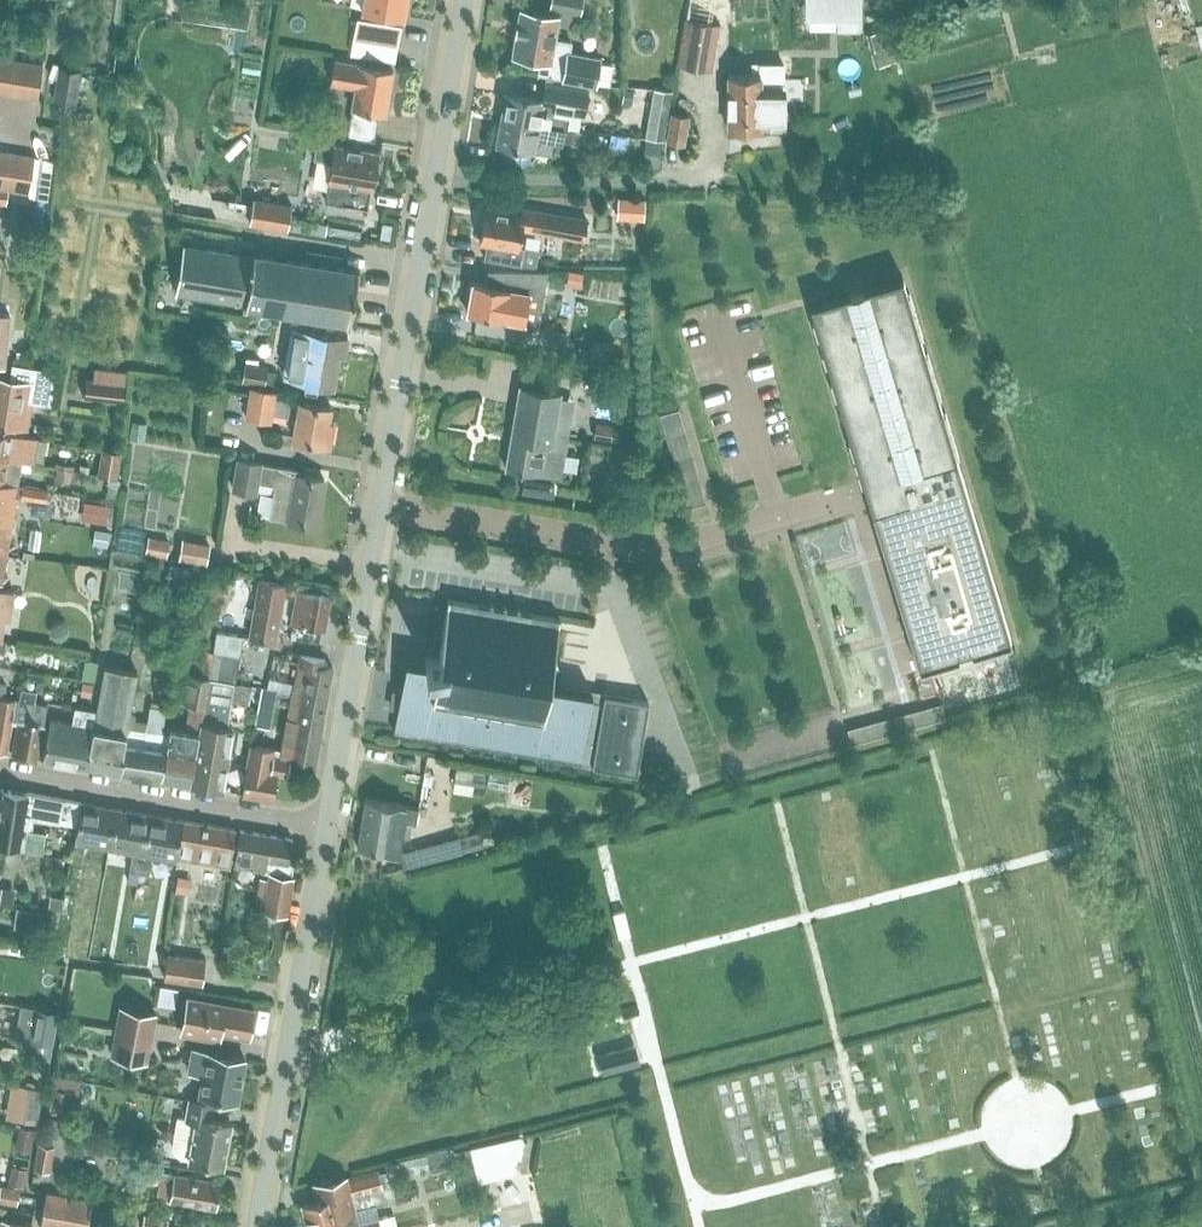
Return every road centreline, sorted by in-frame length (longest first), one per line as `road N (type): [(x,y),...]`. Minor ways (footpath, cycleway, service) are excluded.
road 1 (residential): [(380,500),(467,0)]
road 2 (residential): [(380,500),(652,548),(820,502)]
road 3 (residential): [(253,1226),(328,824)]
road 4 (residential): [(328,824),(0,768)]
road 5 (residential): [(328,824),(380,500)]

